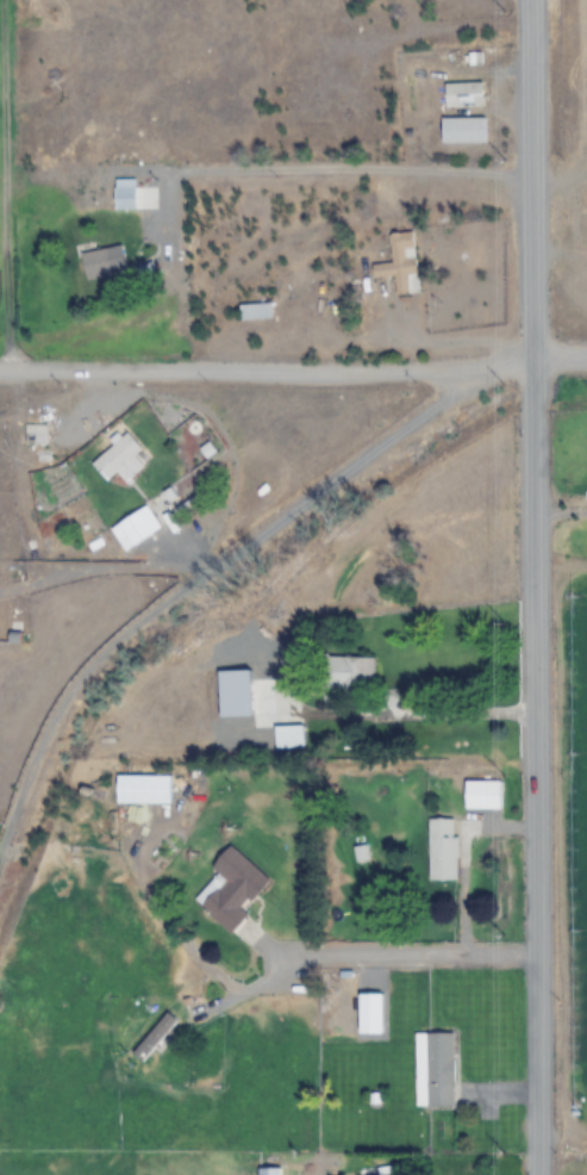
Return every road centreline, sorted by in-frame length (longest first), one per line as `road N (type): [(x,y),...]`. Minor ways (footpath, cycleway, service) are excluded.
road 1 (tertiary): [(535,1174),(532,0)]
road 2 (residential): [(0,871),(87,672),(355,450),(375,375)]
road 3 (residential): [(535,358),(375,375),(0,375)]

